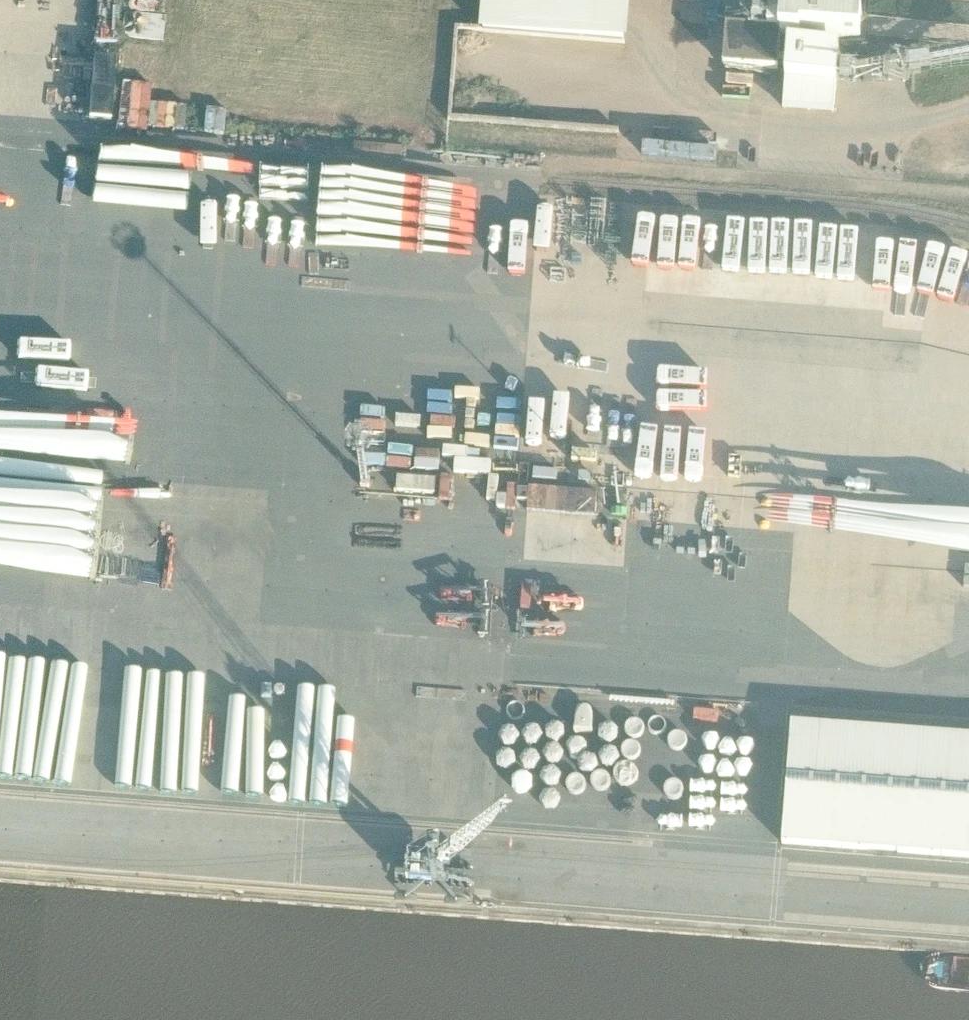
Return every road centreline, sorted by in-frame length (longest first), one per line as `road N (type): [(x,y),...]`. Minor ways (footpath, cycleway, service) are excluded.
road 1 (residential): [(968,709),(511,673)]

